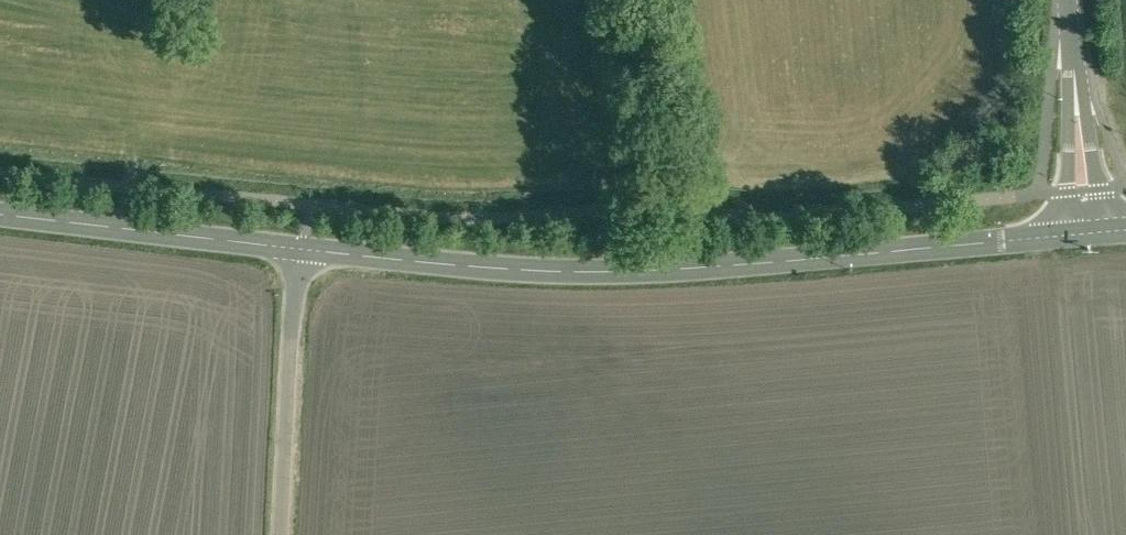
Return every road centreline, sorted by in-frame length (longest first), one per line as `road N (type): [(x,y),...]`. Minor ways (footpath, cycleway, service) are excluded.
road 1 (secondary): [(1081,235),(604,271),(299,248)]
road 2 (secondary): [(299,248),(0,214)]
road 3 (unclassified): [(280,534),(299,248)]
road 4 (tertiary): [(1081,235),(1068,0)]

